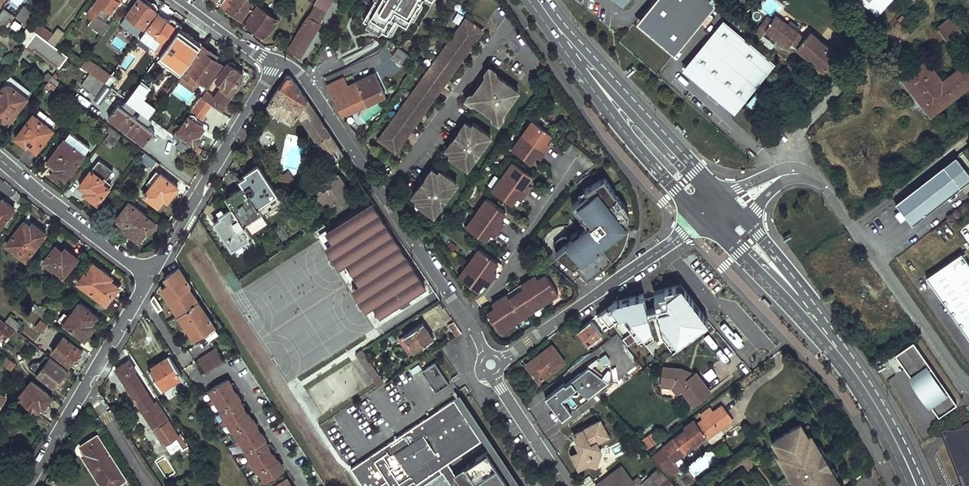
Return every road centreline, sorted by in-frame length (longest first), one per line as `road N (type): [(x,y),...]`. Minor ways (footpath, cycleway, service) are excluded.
road 1 (residential): [(276,65),(301,75),(491,365)]
road 2 (unclassified): [(796,173),(832,197),(968,386)]
road 3 (secondary): [(728,208),(547,17)]
road 4 (secondary): [(761,278),(857,389),(909,485)]
road 5 (secondary): [(547,17),(637,147),(702,220)]
road 6 (residential): [(152,277),(276,65)]
road 7 (residential): [(30,485),(152,277)]
road 8 (secondary): [(925,485),(889,412),(808,298)]
road 9 (residential): [(0,160),(152,277)]
road 10 (residential): [(491,365),(626,274)]
road 11 (secondary): [(808,298),(759,234),(728,208)]

